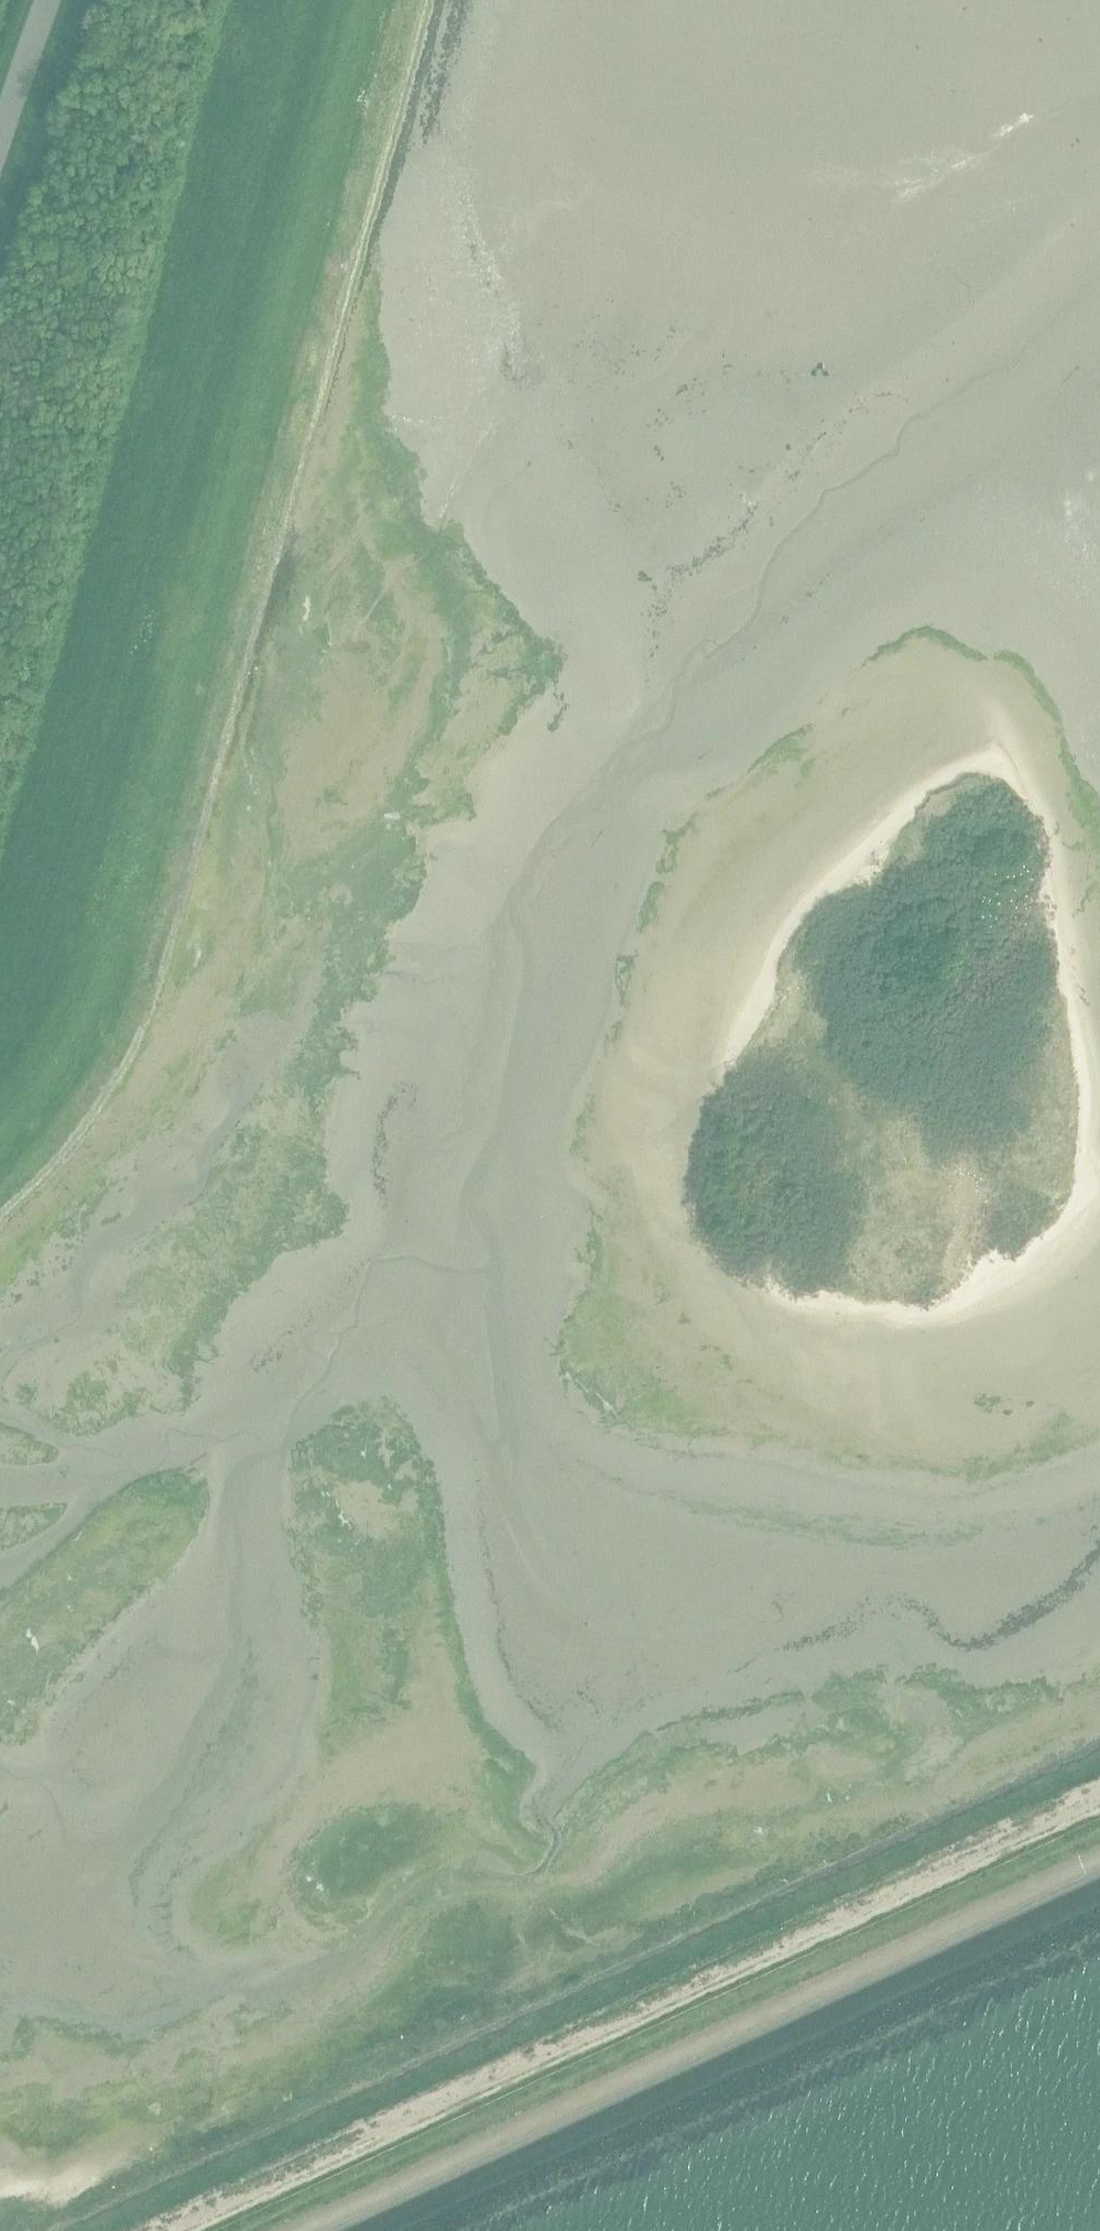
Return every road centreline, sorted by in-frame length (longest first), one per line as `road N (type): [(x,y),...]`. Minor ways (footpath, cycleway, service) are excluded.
road 1 (track): [(354,0),(85,969),(39,1057),(0,1102)]
road 2 (unclassified): [(0,134),(49,0)]

